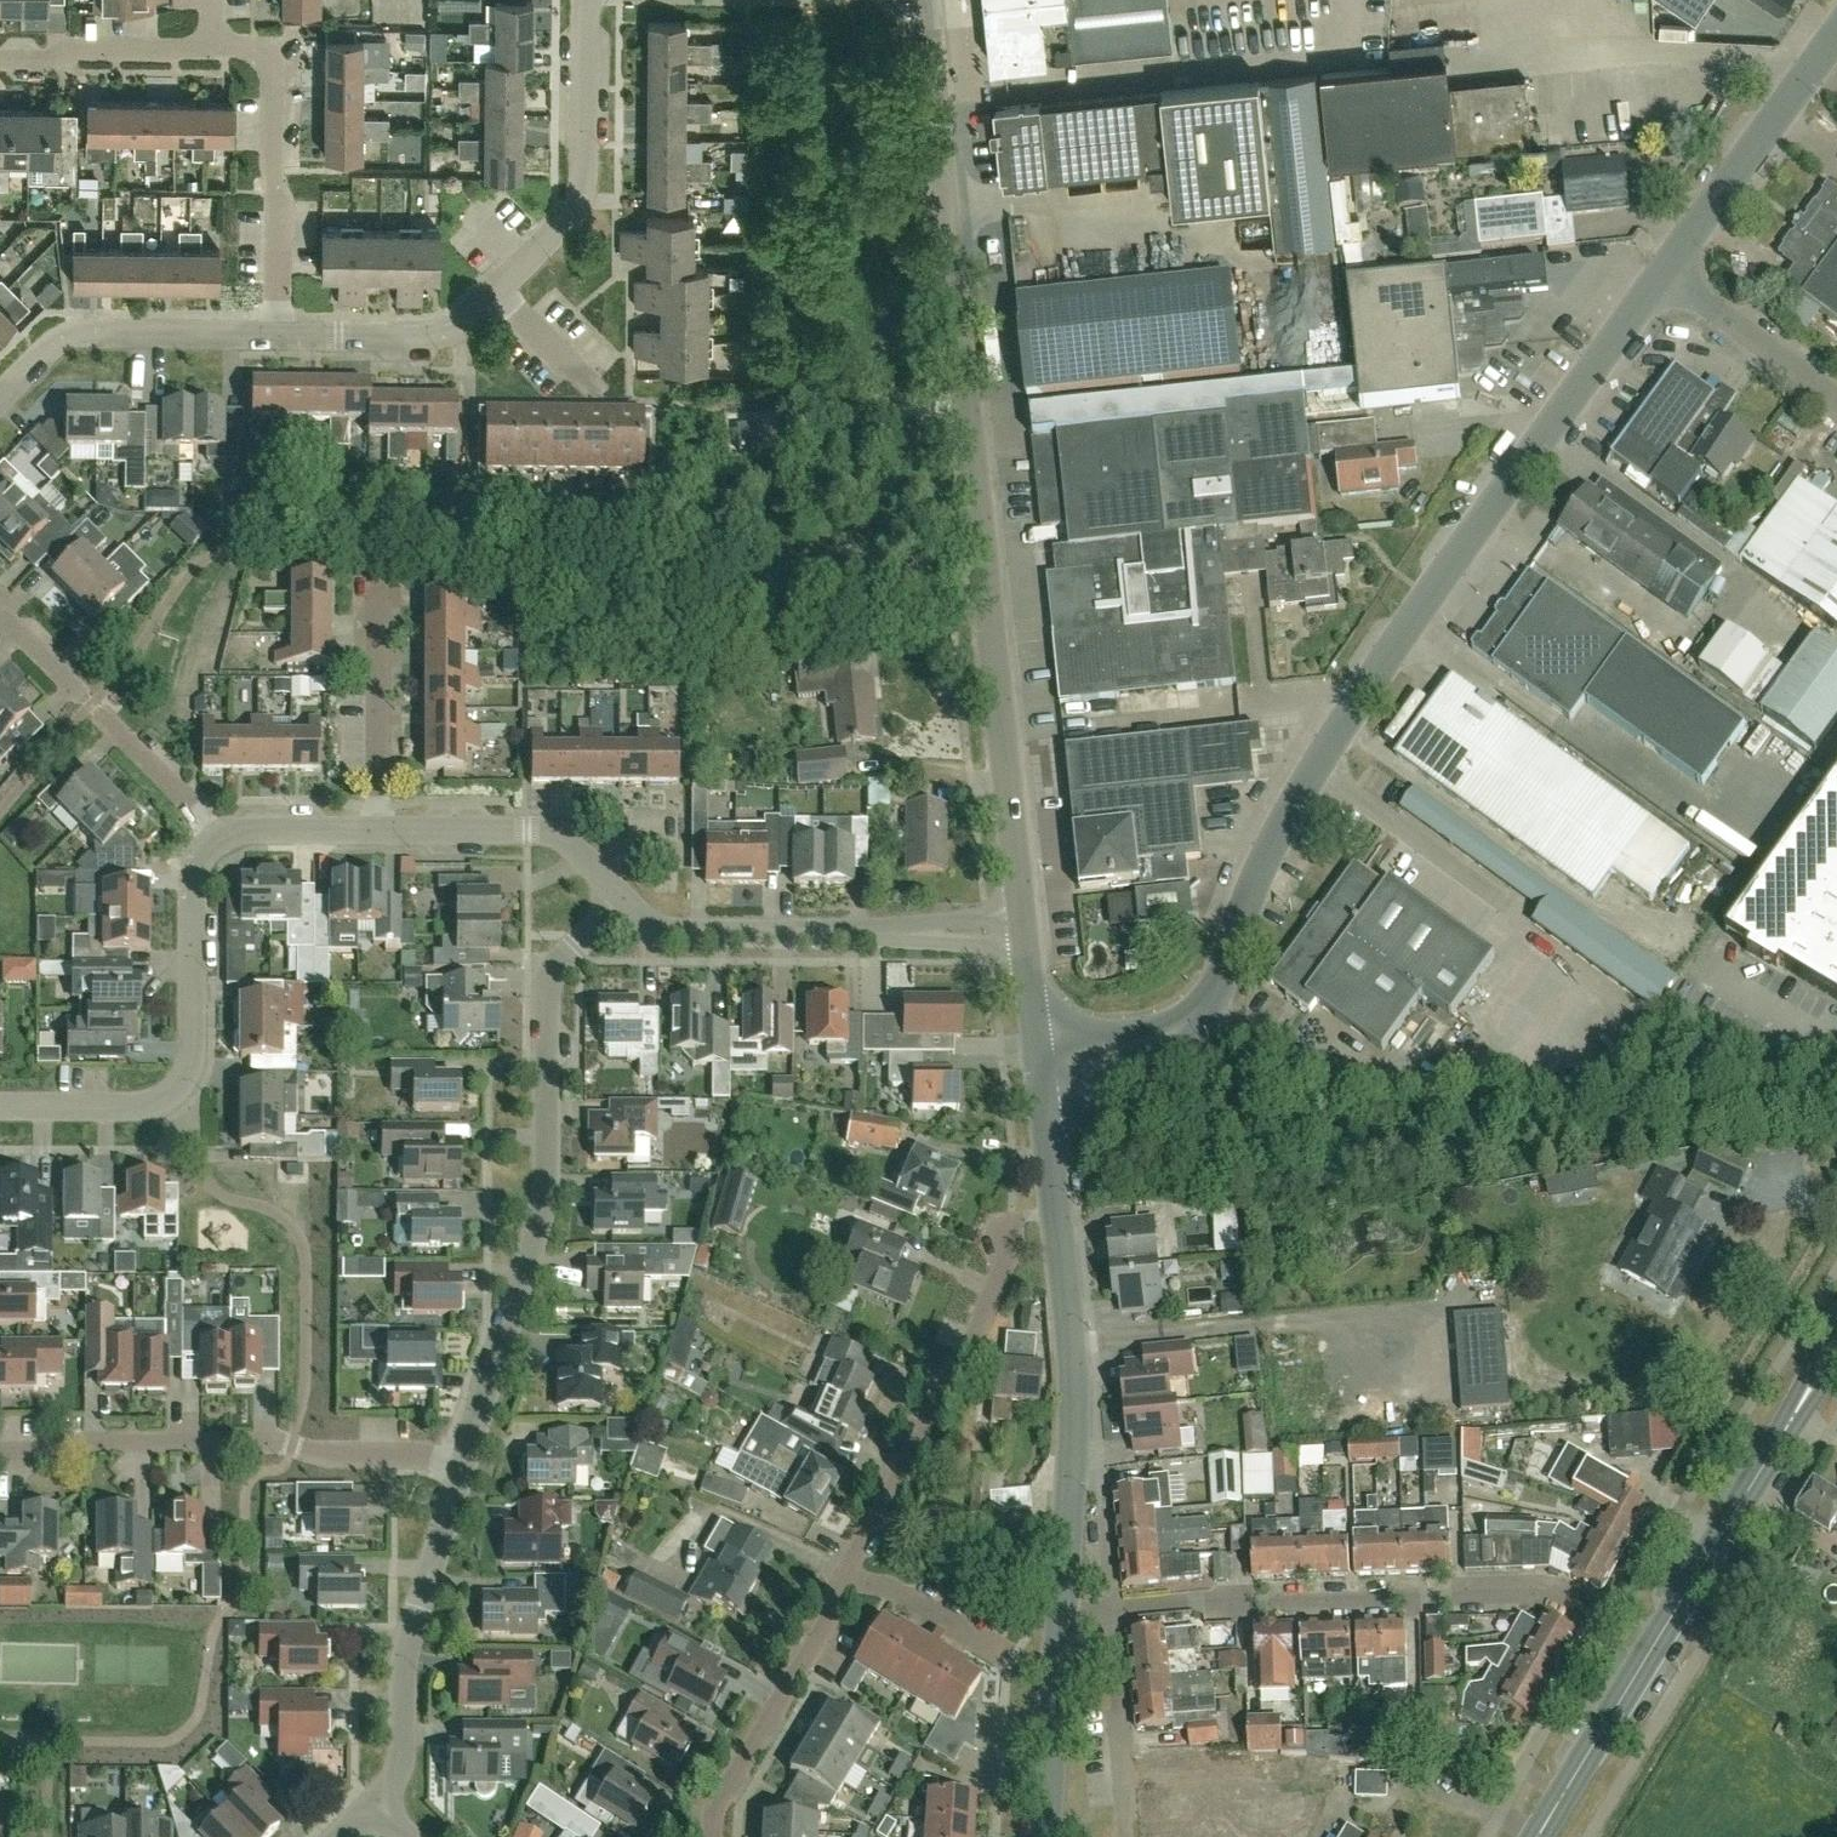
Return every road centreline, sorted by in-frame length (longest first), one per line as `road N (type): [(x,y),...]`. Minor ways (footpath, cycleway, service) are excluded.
road 1 (unclassified): [(1036,1064),(1156,1042),(1196,1018),(1227,967),(1276,835),(1317,766),(1664,275)]
road 2 (unclassified): [(1021,932),(923,0)]
road 3 (residential): [(711,1836),(723,1796),(827,1624),(850,1562),(969,1346),(1012,1245)]
road 4 (residential): [(463,1466),(545,1198),(550,977),(624,899)]
road 5 (tertiary): [(1541,1836),(1836,1350)]
road 6 (unclassified): [(1061,1612),(1072,1384),(1036,1064)]
road 7 (residential): [(463,1466),(274,1442),(104,1441),(65,1454),(0,1454)]
road 8 (residential): [(1111,1612),(1525,1596),(1559,1605)]
road 9 (residential): [(218,840),(191,882),(191,1059),(183,1079),(135,1107),(0,1106)]
road 10 (residential): [(1021,932),(679,934),(654,925),(624,899)]
road 11 (residential): [(374,1801),(401,1763),(407,1648),(463,1466)]
road 12 (residential): [(278,335),(271,75),(261,55),(213,49)]
road 13 (residential): [(496,294),(581,200),(586,0)]
road 14 (residential): [(0,397),(48,349),(82,333),(278,335)]
road 15 (unclassified): [(1664,275),(1836,37)]
road 16 (residential): [(624,899),(567,841),(544,831),(377,831)]
road 17 (residential): [(377,831),(376,596)]
road 18 (residential): [(278,335),(429,337),(459,327),(496,294)]
road 19 (unclassified): [(1045,1836),(1061,1612)]
road 20 (residential): [(1111,1612),(1125,1836)]
road 21 (residential): [(213,49),(94,49),(38,62),(0,61)]
road 22 (unclassified): [(1664,275),(1836,401)]
road 23 (residential): [(377,831),(245,831),(218,840)]
road 24 (residential): [(218,840),(117,734)]
road 25 (residential): [(592,390),(496,294)]
road 26 (unclassified): [(1036,1064),(1021,932)]

